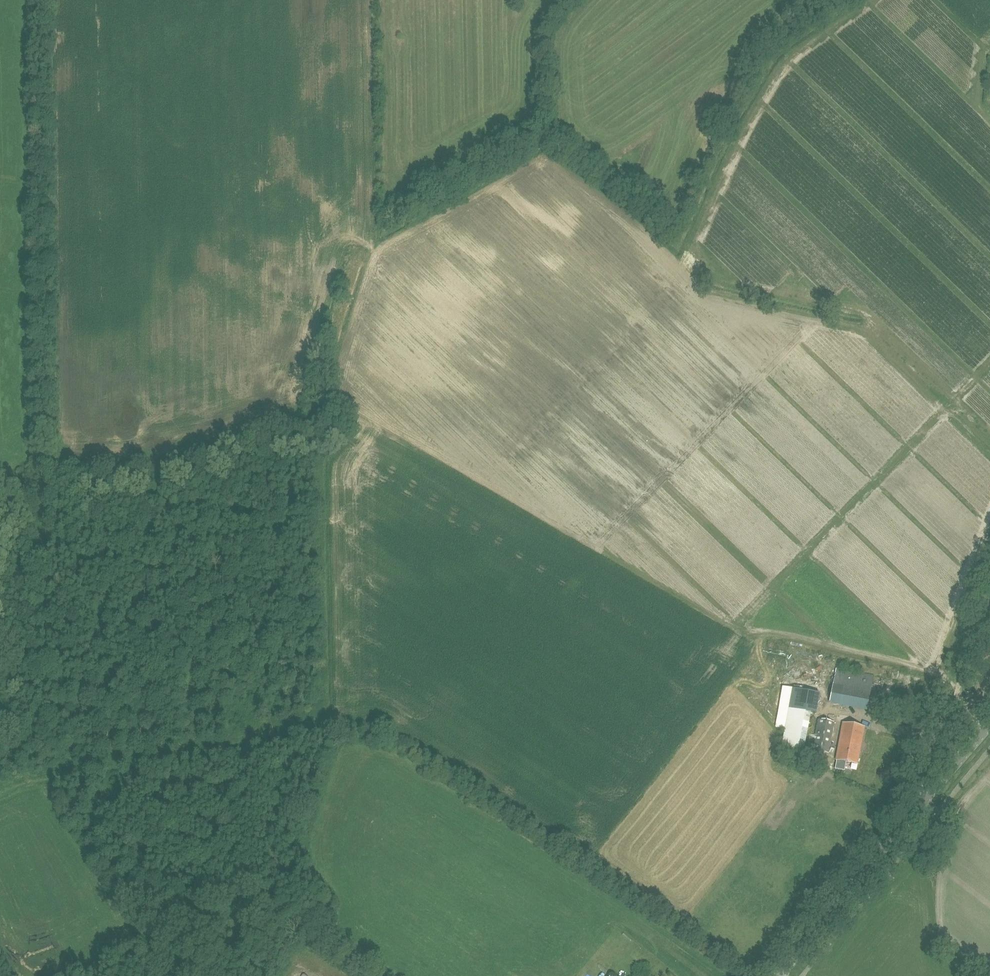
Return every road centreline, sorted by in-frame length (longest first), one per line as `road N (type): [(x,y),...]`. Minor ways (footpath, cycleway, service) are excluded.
road 1 (tertiary): [(778,975),(989,725)]
road 2 (track): [(924,800),(926,768),(989,595)]

